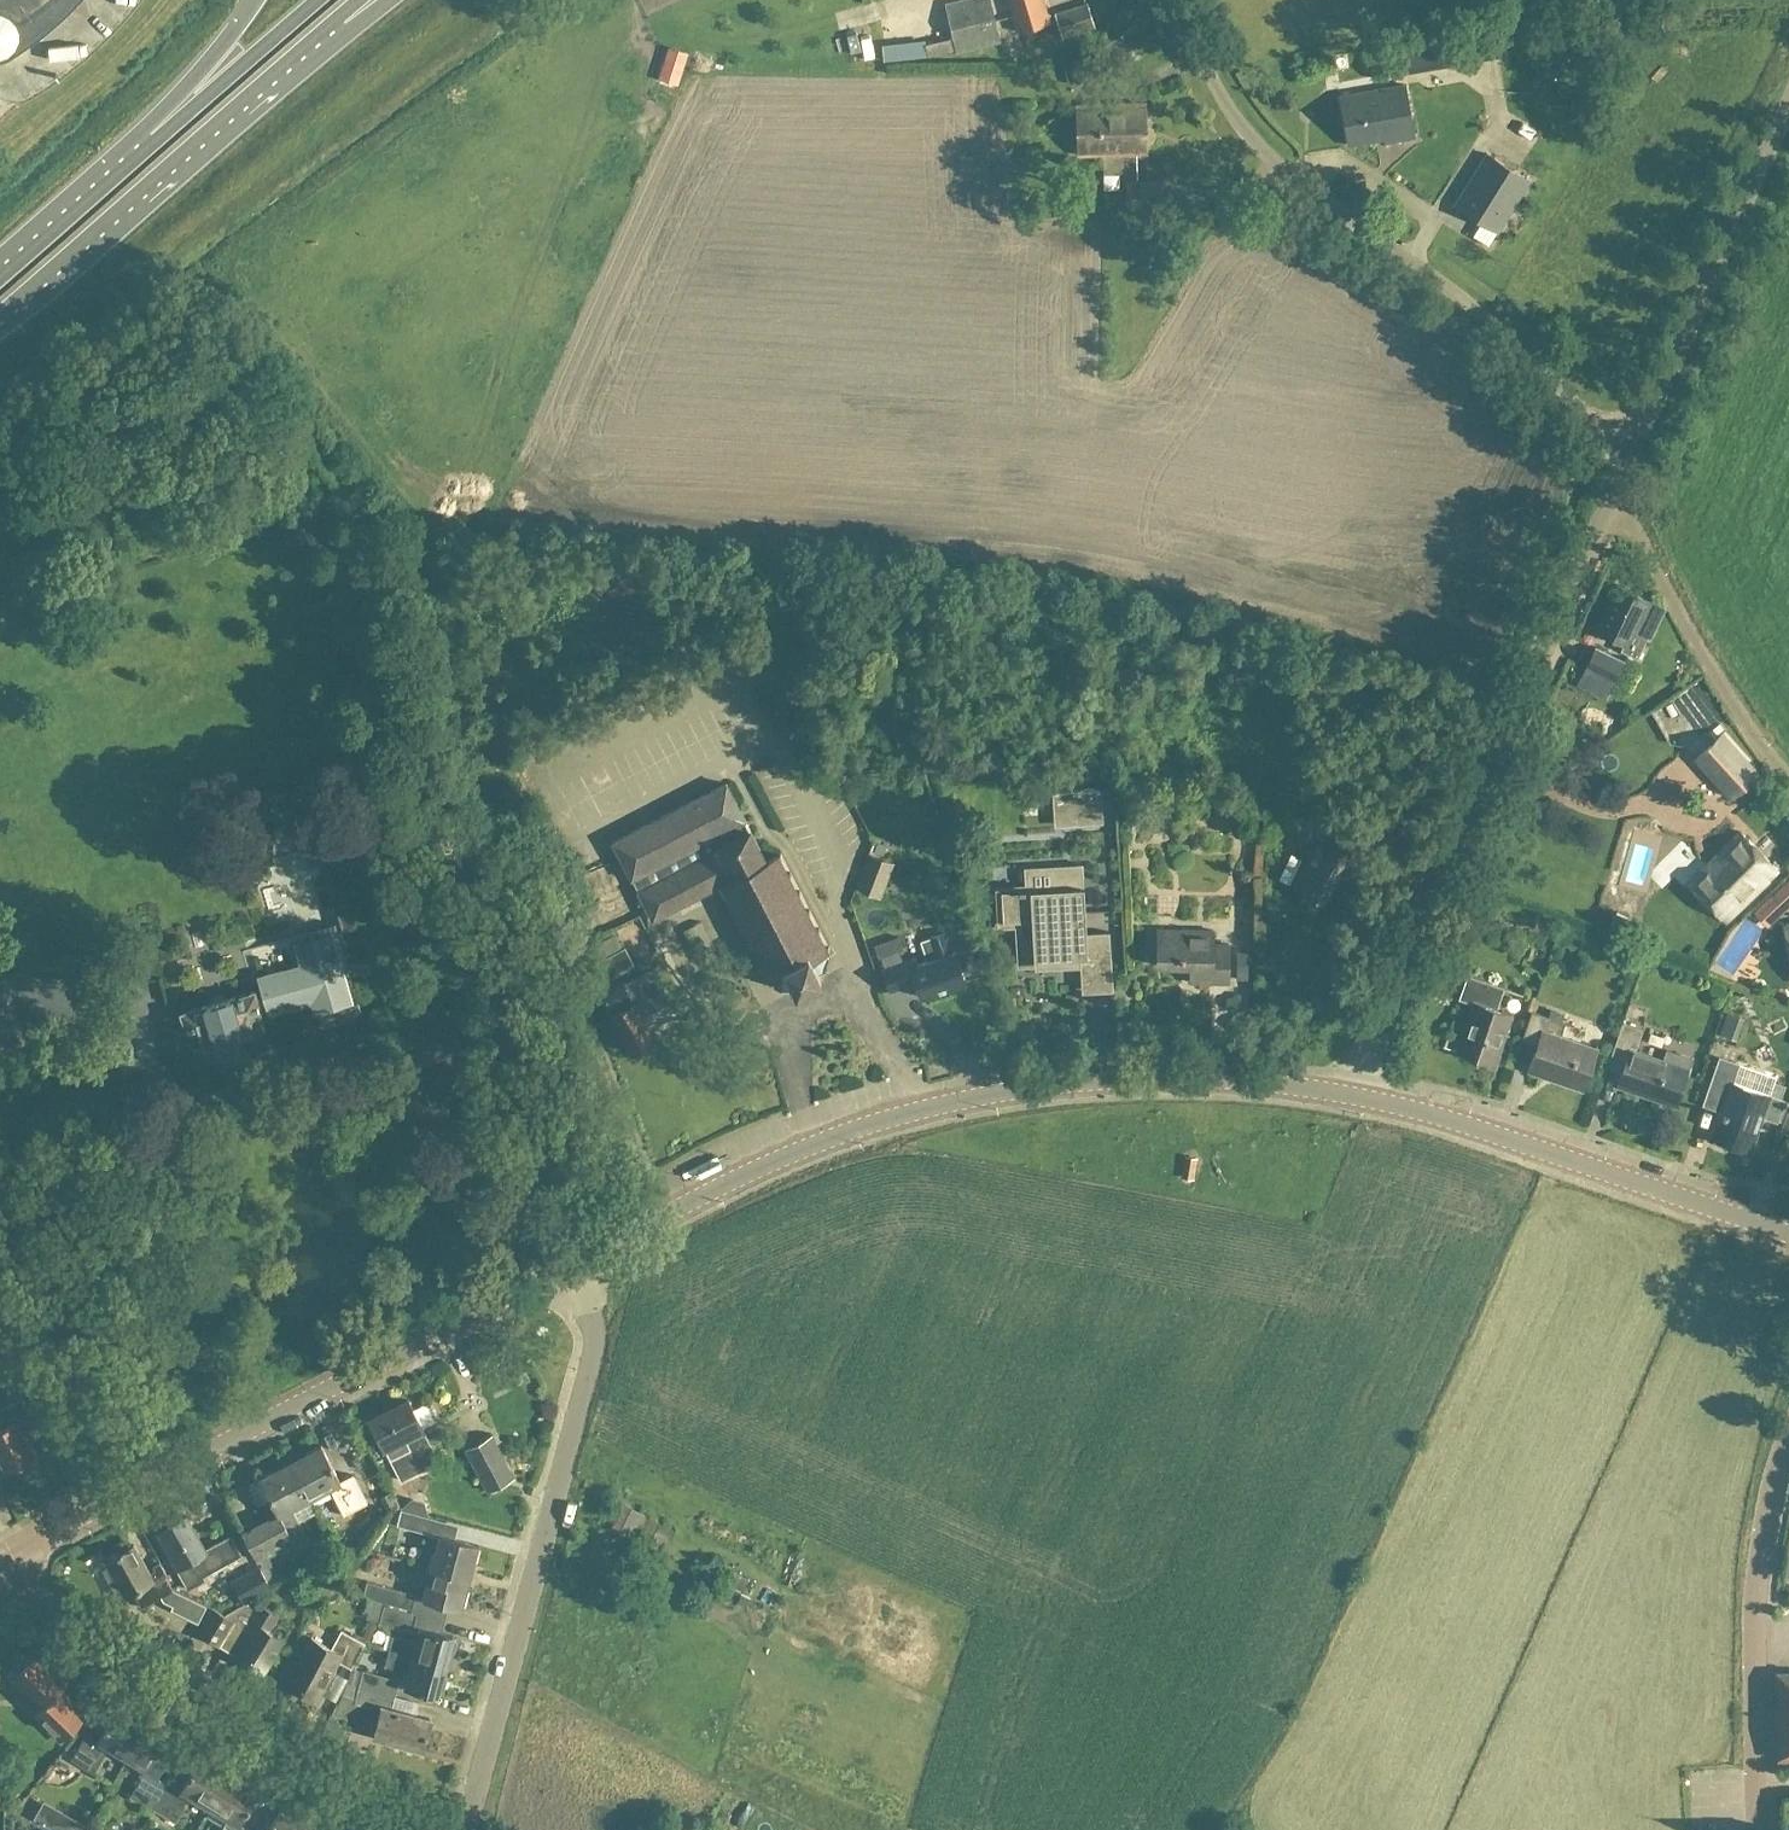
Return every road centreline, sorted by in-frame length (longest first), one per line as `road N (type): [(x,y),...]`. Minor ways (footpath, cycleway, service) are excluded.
road 1 (unclassified): [(570,1264),(813,1147),(964,1102),(1102,1083),(1231,1082),(1361,1099)]
road 2 (residential): [(1627,458),(1512,342),(1302,195),(1247,142),(1168,0)]
road 3 (residential): [(1361,1099),(1387,974),(1609,497)]
road 4 (unclassified): [(0,1559),(570,1264)]
road 5 (residential): [(464,1829),(593,1346),(593,1322),(570,1264)]
road 6 (residential): [(0,1579),(226,1703),(429,1829)]
road 7 (trunk): [(0,315),(339,19)]
road 8 (unclassified): [(1361,1099),(1788,1236)]
road 9 (residential): [(1627,458),(1788,100)]
road 10 (residential): [(1755,1787),(1755,1574),(1788,1444)]
road 11 (residential): [(1788,782),(1734,709),(1609,497)]
road 12 (trunk): [(320,0),(154,143)]
road 13 (trunk): [(154,143),(0,277)]
road 14 (trunk): [(254,0),(154,143)]

